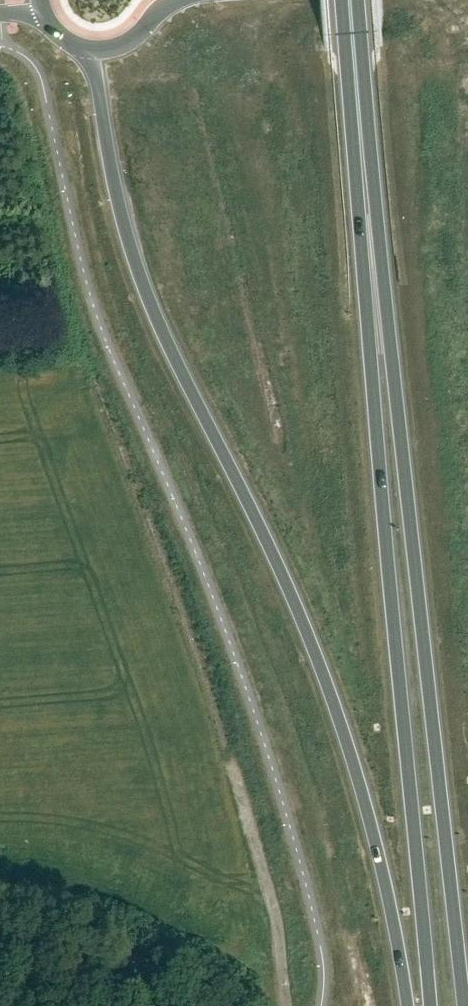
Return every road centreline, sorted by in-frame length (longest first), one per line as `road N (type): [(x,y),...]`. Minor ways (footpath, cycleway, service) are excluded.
road 1 (primary): [(90,52),(132,252),(280,569),(352,761),(407,1005)]
road 2 (trunk): [(452,897),(399,406),(361,145)]
road 3 (primary): [(372,363),(430,1005)]
road 4 (trunk): [(361,145),(372,363)]
road 5 (unclassified): [(198,1005),(85,949),(0,929)]
road 6 (trunk): [(361,145),(350,0)]

